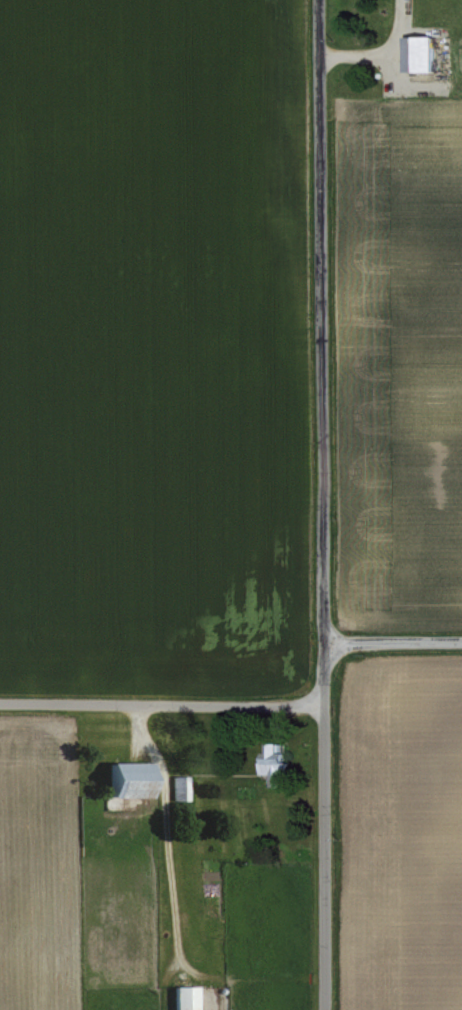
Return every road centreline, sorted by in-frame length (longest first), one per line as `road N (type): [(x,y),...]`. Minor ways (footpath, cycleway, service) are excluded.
road 1 (residential): [(323,639),(317,0)]
road 2 (residential): [(131,705),(163,774),(180,971),(199,983),(207,1009)]
road 3 (residential): [(0,704),(322,705)]
road 4 (residential): [(323,1009),(322,705)]
road 5 (residential): [(461,640),(323,639)]
road 6 (residential): [(400,0),(400,29),(382,51),(317,56)]

